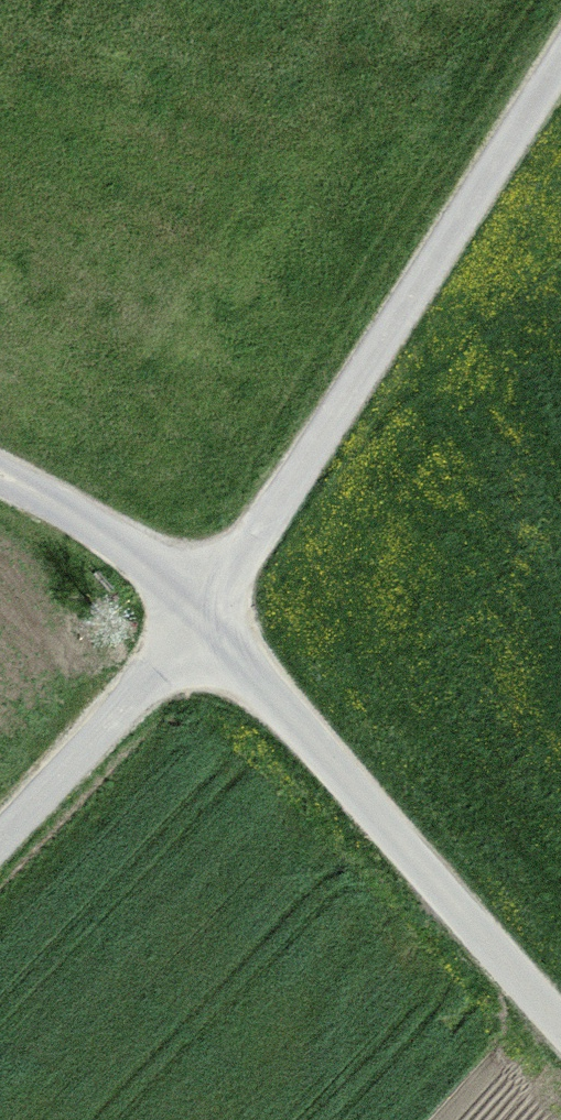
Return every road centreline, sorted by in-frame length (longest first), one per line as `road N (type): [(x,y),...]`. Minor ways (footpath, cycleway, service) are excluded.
road 1 (unclassified): [(202,615),(560,51)]
road 2 (unclassified): [(202,615),(560,1031)]
road 3 (unclassified): [(0,834),(202,615)]
road 4 (unclassified): [(0,479),(147,557),(202,615)]

